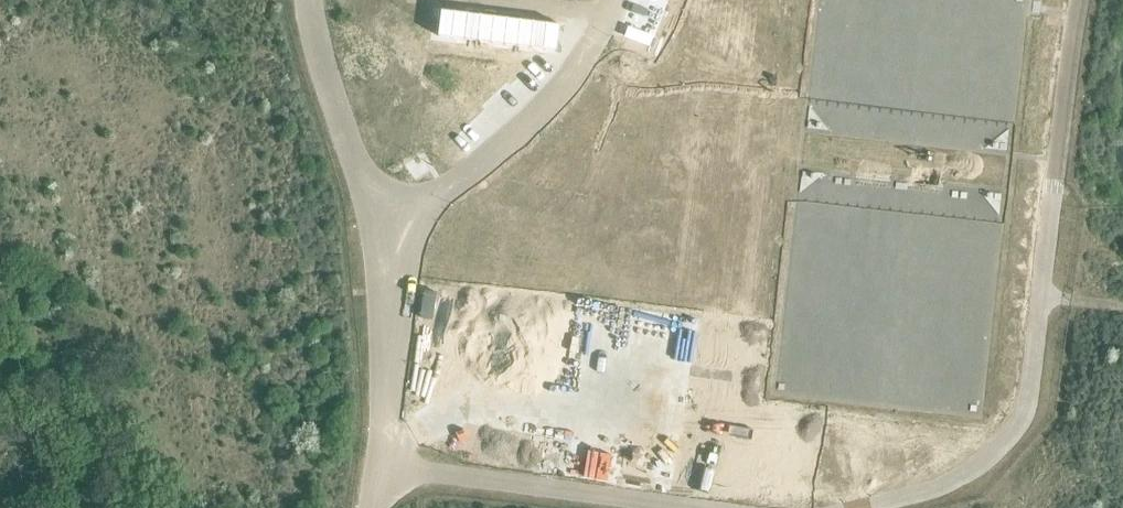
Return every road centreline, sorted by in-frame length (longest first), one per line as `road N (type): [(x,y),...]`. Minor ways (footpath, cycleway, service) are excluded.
road 1 (unclassified): [(854,507),(957,481),(1006,449),(1023,411),(1042,299),(1122,306)]
road 2 (unclassified): [(382,234),(475,176),(562,95),(618,0)]
road 3 (unclassified): [(380,472),(679,507)]
road 4 (unclassified): [(382,234),(315,44),(311,0)]
road 5 (unclassified): [(380,472),(382,234)]

